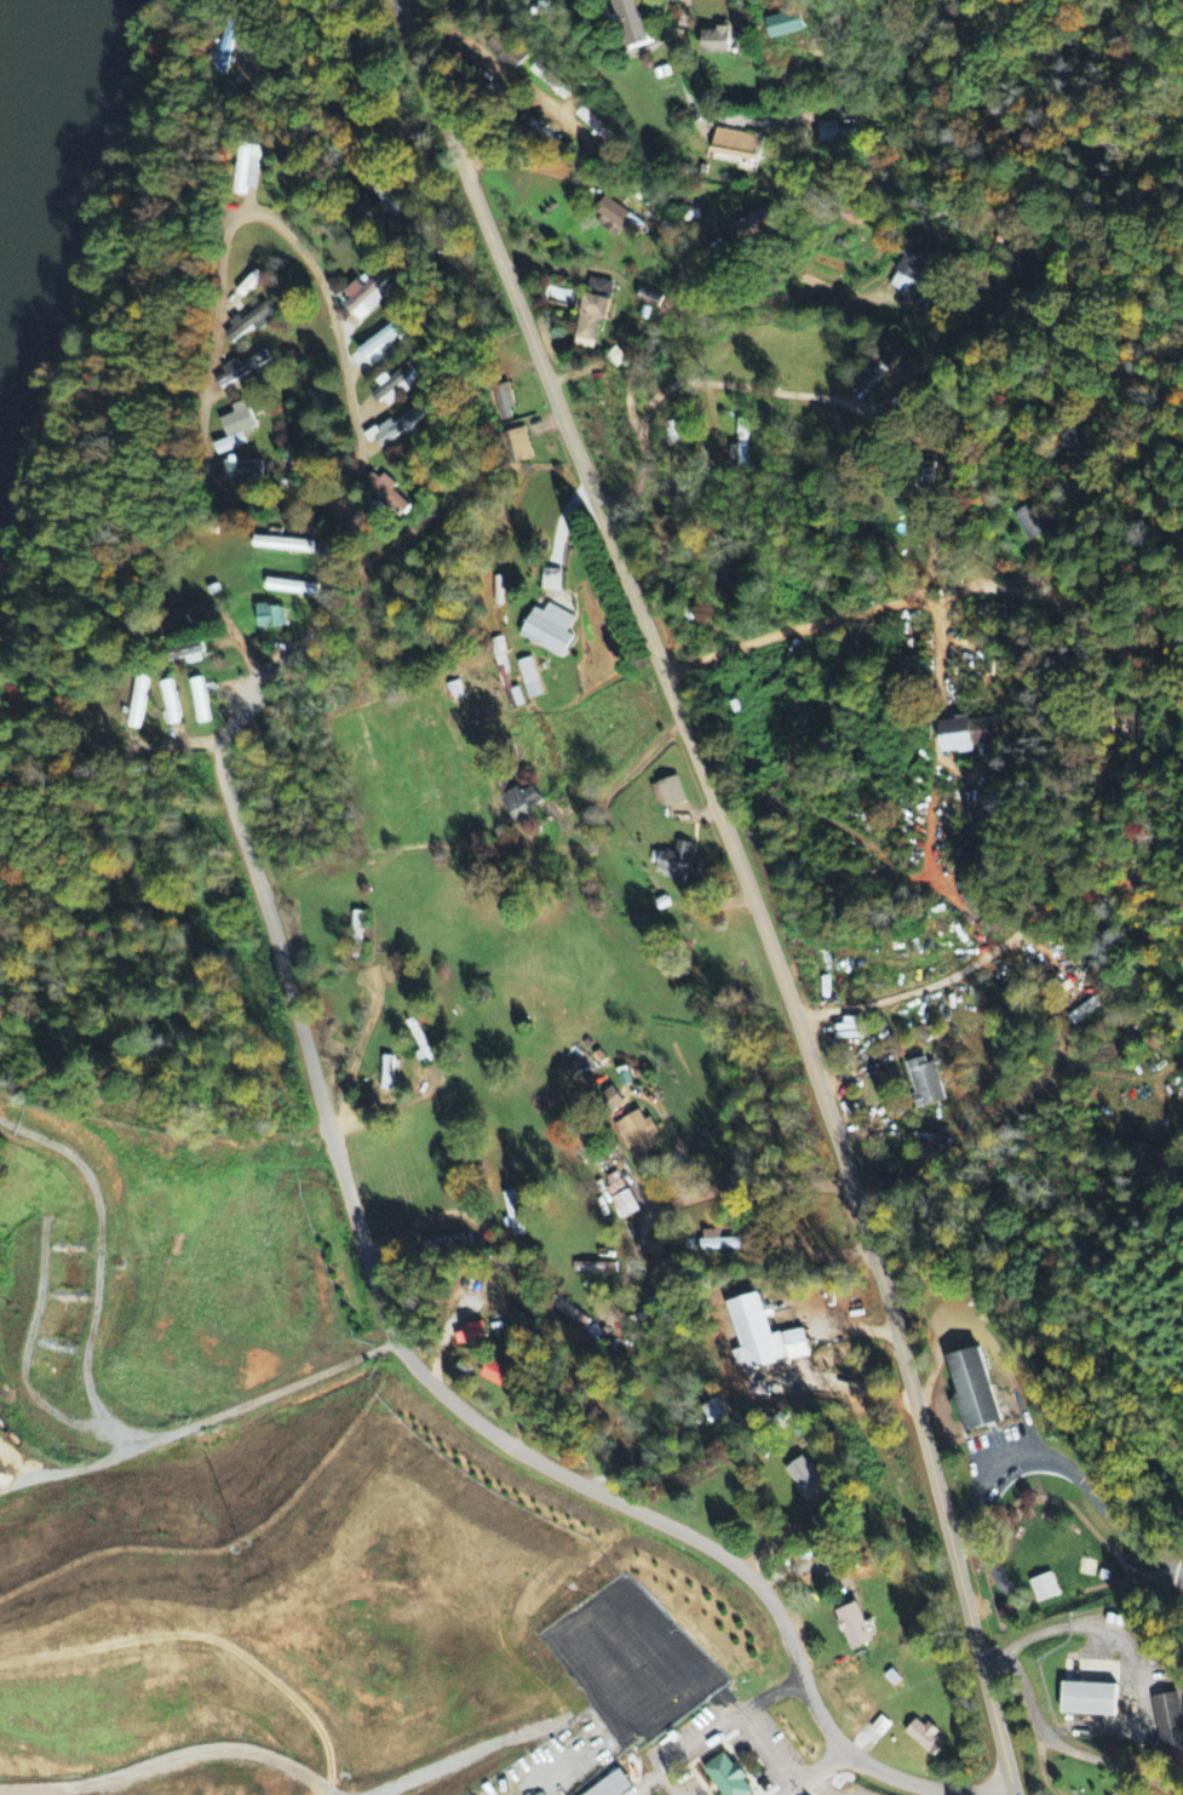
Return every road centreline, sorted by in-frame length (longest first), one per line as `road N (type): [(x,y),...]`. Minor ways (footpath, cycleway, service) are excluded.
road 1 (tertiary): [(1012,1794),(925,1435),(798,1025),(396,0)]
road 2 (residential): [(1011,1789),(941,1790),(852,1754),(823,1721),(787,1633),(750,1577),(488,1430),(426,1378),(400,1343),(222,772),(224,740),(268,676)]
road 3 (residential): [(268,676),(325,606),(361,463),(321,285),(288,236),(252,213)]
road 4 (residential): [(354,510),(248,503),(224,495),(206,476),(201,415),(226,241),(235,218),(252,213)]
road 5 (residential): [(665,672),(825,623),(963,595),(977,580),(971,550)]
road 6 (residential): [(851,1182),(734,1185),(673,1203),(648,1223),(613,1304)]
road 7 (residential): [(654,291),(653,225),(448,134)]
road 8 (residential): [(653,225),(641,103),(654,39),(685,1)]
road 9 (residential): [(884,1291),(758,1320),(717,1399)]
road 10 (residential): [(599,509),(626,494),(642,470),(630,402),(637,359)]

